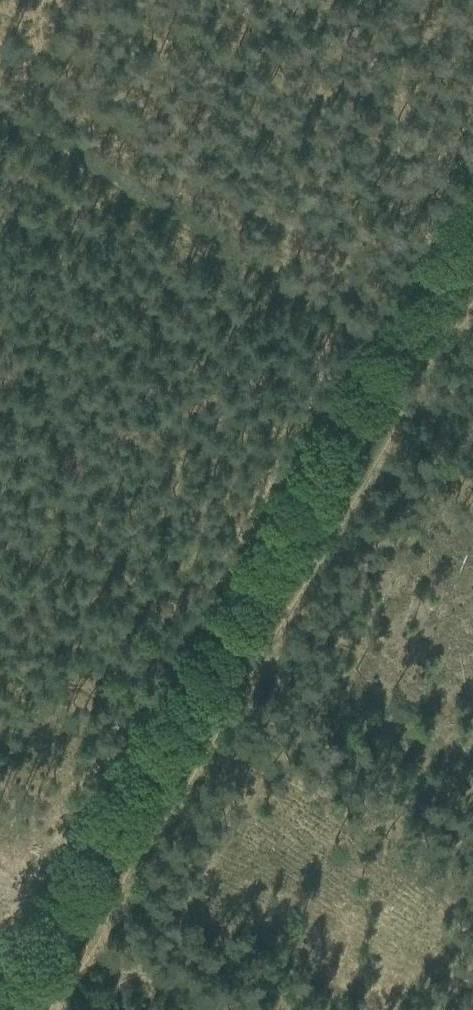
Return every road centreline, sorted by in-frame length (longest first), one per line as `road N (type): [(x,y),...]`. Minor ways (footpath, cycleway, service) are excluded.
road 1 (track): [(472,166),(0,957)]
road 2 (track): [(52,1009),(472,296)]
road 3 (track): [(472,446),(407,403),(370,339),(0,115)]
road 4 (track): [(198,1009),(125,967),(84,957)]

